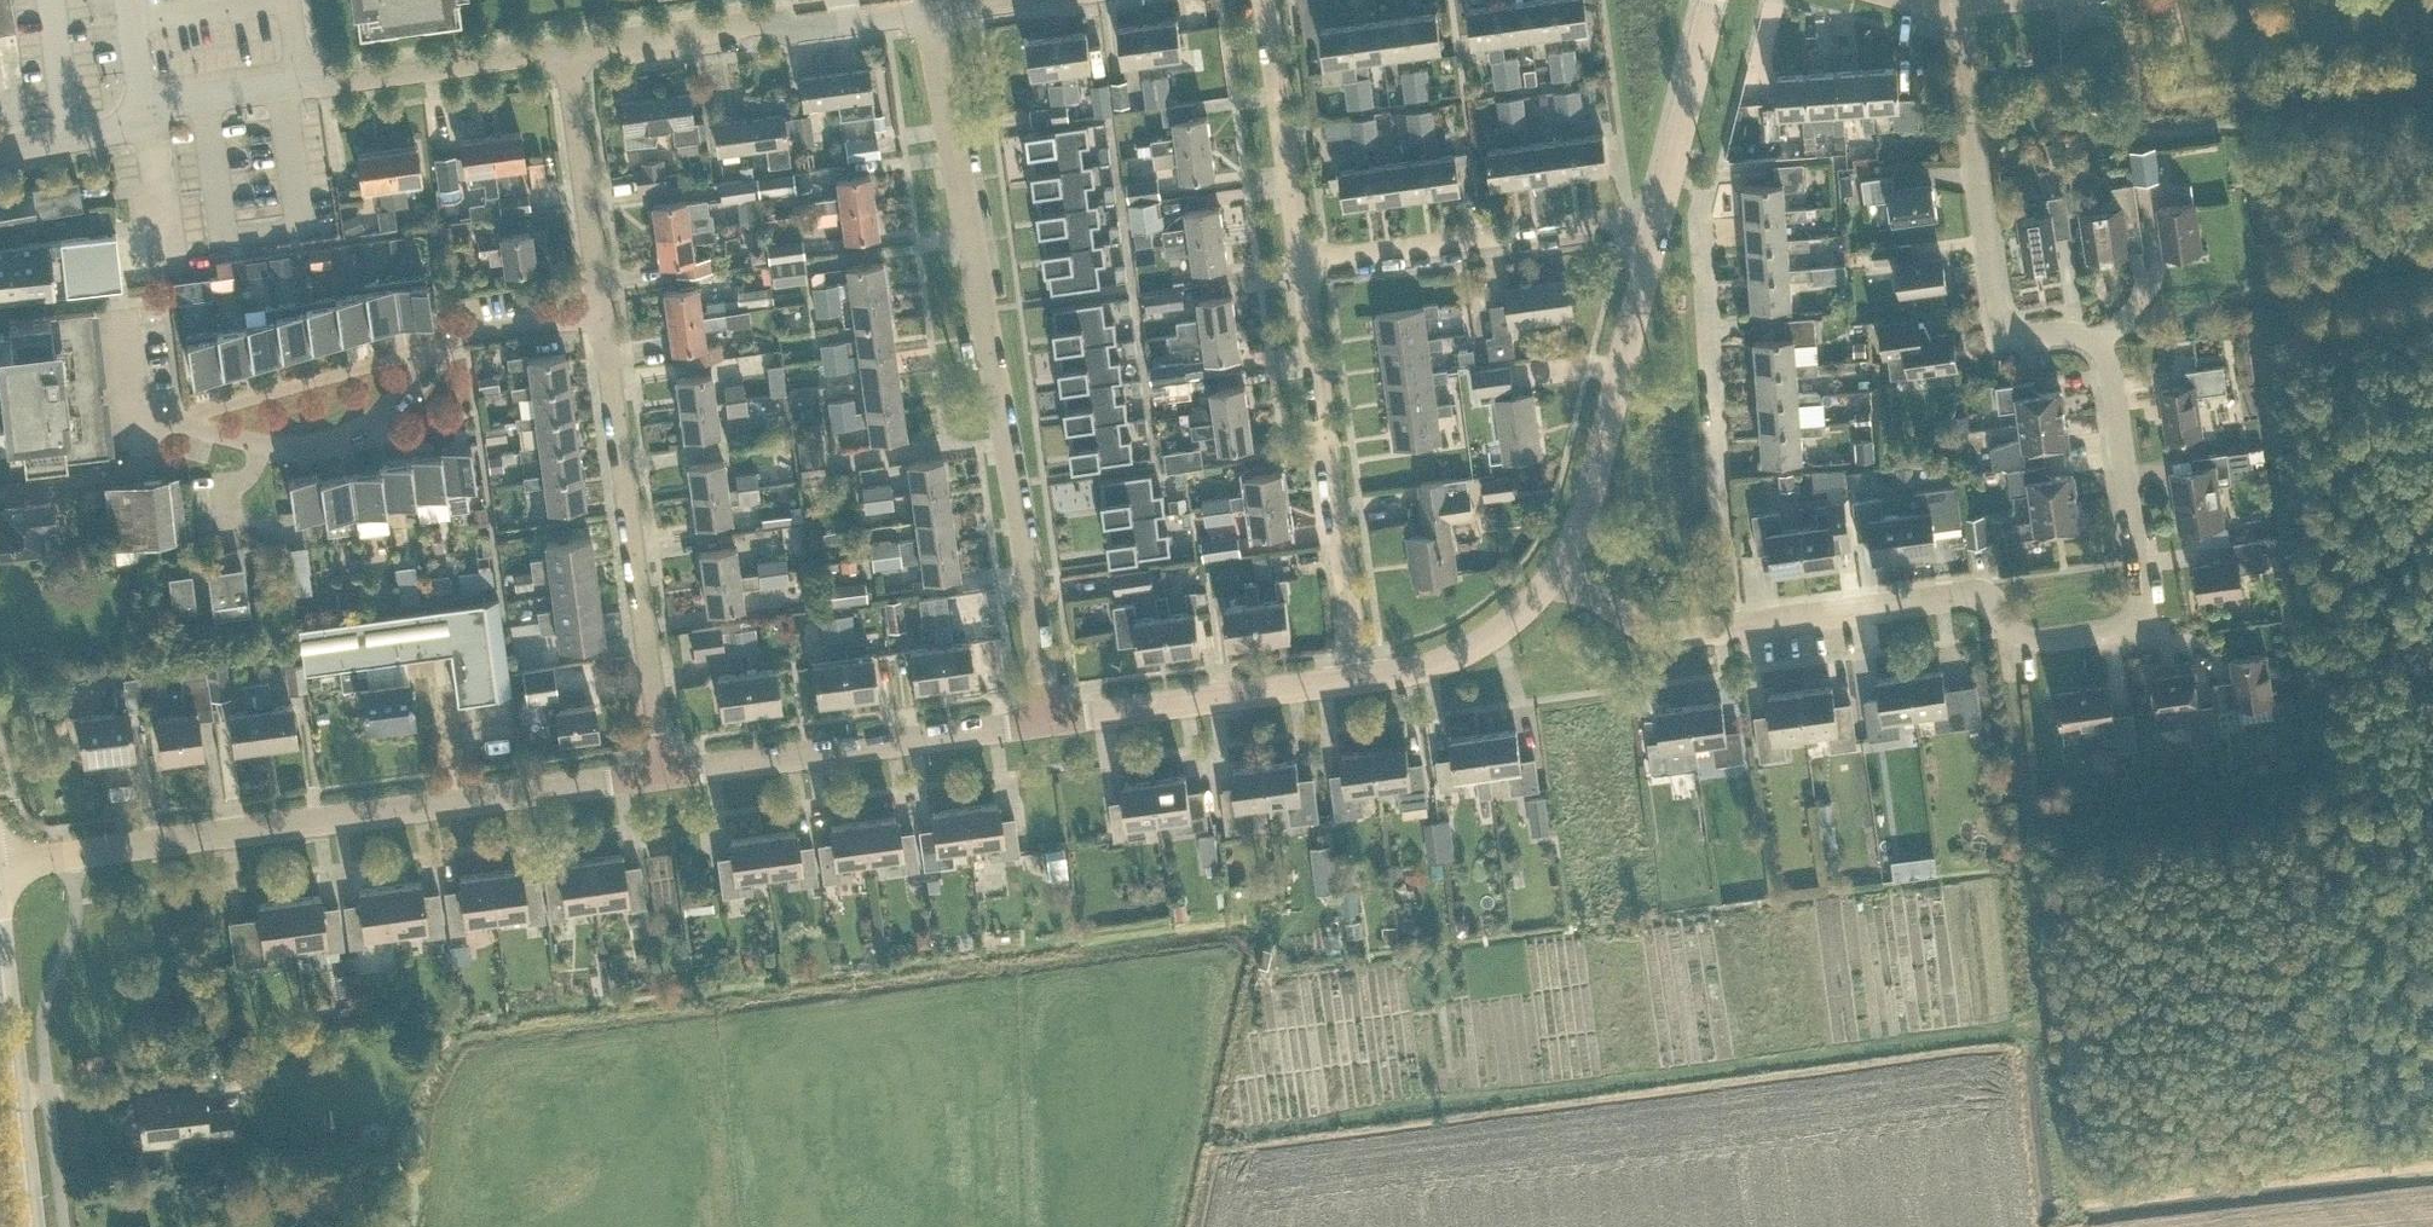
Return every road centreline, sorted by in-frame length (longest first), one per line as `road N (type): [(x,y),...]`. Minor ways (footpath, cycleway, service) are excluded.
road 1 (residential): [(1051,721),(927,7)]
road 2 (residential): [(2142,628),(2113,378),(2101,343),(2071,333),(2017,334),(1992,316),(1953,9)]
road 3 (unclassified): [(0,862),(662,772)]
road 4 (residential): [(2142,628),(2029,642),(1969,596),(1676,633),(1630,622),(1556,571)]
road 5 (residential): [(600,315),(451,337),(376,415),(328,439),(258,442),(165,418)]
road 6 (residential): [(662,772),(600,315)]
road 7 (residential): [(1359,679),(1301,262)]
road 8 (unclassified): [(662,772),(1051,721)]
road 9 (track): [(2011,634),(2045,1021)]
road 10 (residential): [(564,47),(927,7)]
road 11 (residential): [(1301,262),(1600,221),(1656,228)]
road 12 (unclassified): [(1556,571),(1589,496),(1656,228)]
road 13 (unclassified): [(1051,721),(1359,679)]
road 14 (primary): [(30,1226),(0,954)]
road 15 (residential): [(600,315),(564,47)]
road 16 (residential): [(300,84),(564,47)]
road 17 (residential): [(1301,262),(1265,0)]
road 18 (unclassified): [(1656,228),(1713,0)]
road 19 (unclassified): [(1359,679),(1474,647),(1511,621),(1556,571)]
road 20 (residential): [(145,114),(165,103),(300,84)]
road 21 (residential): [(0,151),(111,131),(145,114)]

